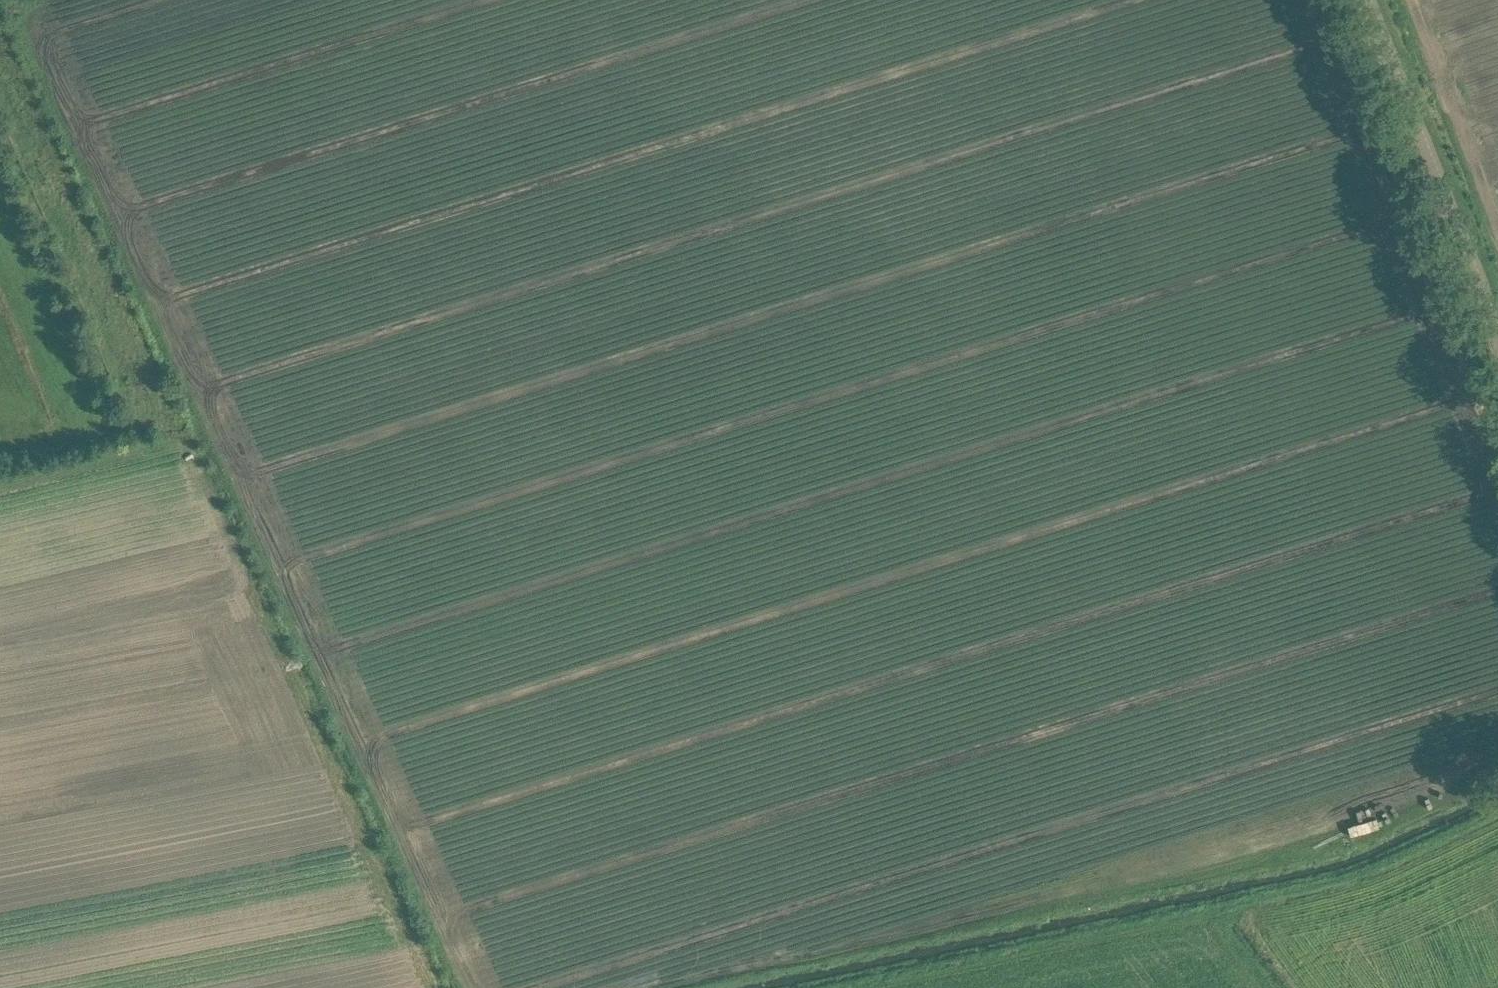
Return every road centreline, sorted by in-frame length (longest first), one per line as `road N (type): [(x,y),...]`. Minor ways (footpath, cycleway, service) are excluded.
road 1 (unclassified): [(1497,354),(1356,0)]

